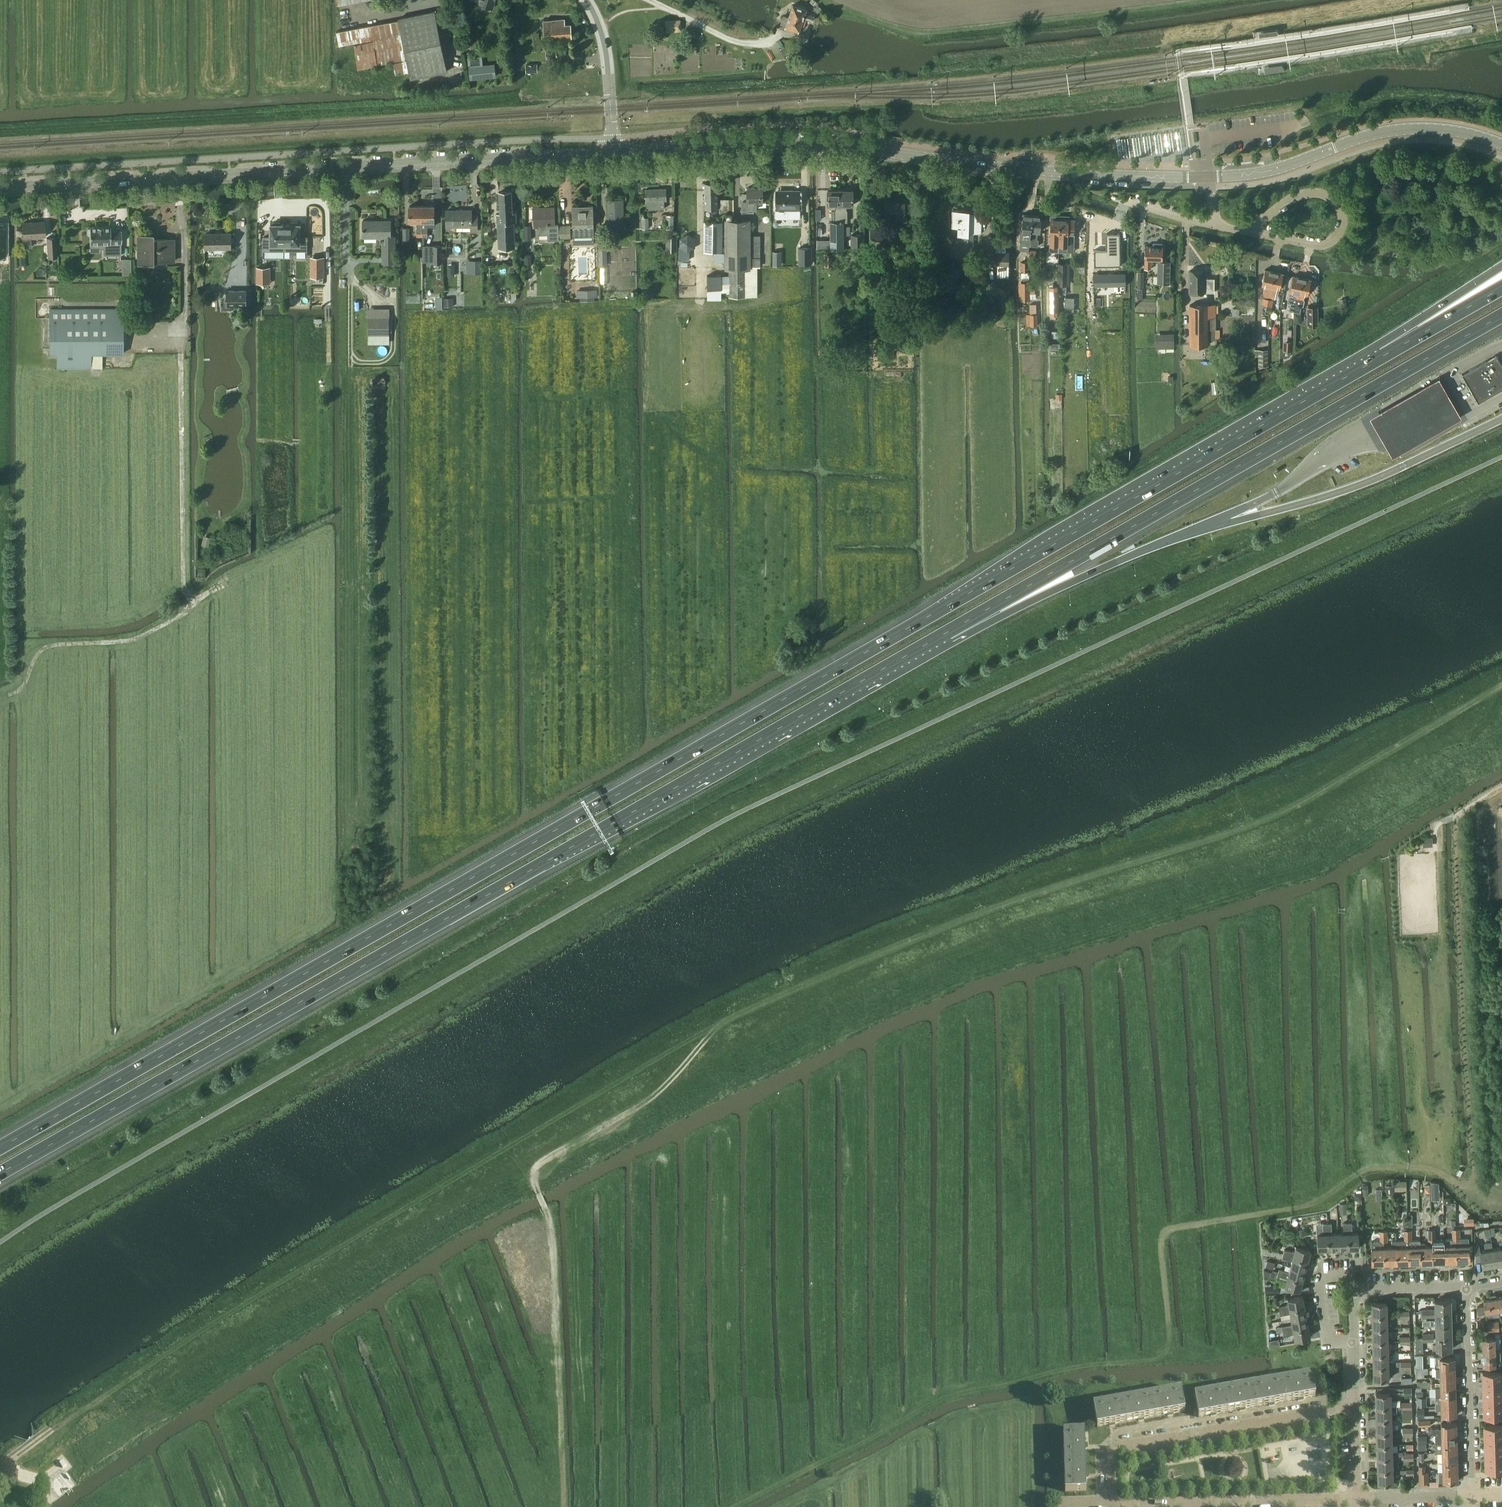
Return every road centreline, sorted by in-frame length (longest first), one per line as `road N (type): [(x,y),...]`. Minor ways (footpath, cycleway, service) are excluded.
road 1 (motorway): [(1383,355),(0,1147)]
road 2 (track): [(515,1157),(766,1019),(1252,817),(1501,685)]
road 3 (motorway): [(0,1173),(942,636)]
road 4 (track): [(740,1506),(937,1403),(1083,1365),(1160,1360),(1168,1351),(1162,1238),(1169,1229),(1309,1206),(1361,1171),(1419,1168),(1455,1181),(1474,1216),(1474,1288)]
road 5 (motorway): [(942,636),(1501,315)]
road 6 (tertiary): [(0,187),(609,154)]
road 7 (track): [(515,1157),(116,1393),(0,1473)]
road 8 (tertiary): [(609,154),(830,144),(1004,169),(1208,176)]
road 9 (track): [(11,696),(41,651),(131,641),(192,603),(183,571),(182,355)]
road 10 (track): [(515,1157),(547,1217),(564,1506)]
road 11 (tertiary): [(1208,176),(1278,169),(1412,129),(1501,145)]
road 12 (residential): [(1115,1502),(1110,1449),(1353,1408)]
road 13 (motorway): [(942,636),(1198,528)]
road 14 (unclassified): [(1246,231),(1322,246),(1342,227),(1338,206),(1315,193),(1266,216)]
road 15 (residential): [(1467,1289),(1472,1495)]
road 16 (tertiary): [(585,0),(605,51),(609,154)]
road 17 (motorway): [(1501,266),(1401,331),(1383,355)]
road 18 (motorway): [(1501,287),(1383,355)]
road 19 (residential): [(1352,1341),(1327,1342),(1319,1292),(1322,1277),(1350,1277),(1353,1292)]
road 20 (residential): [(1234,1502),(1360,1501)]

